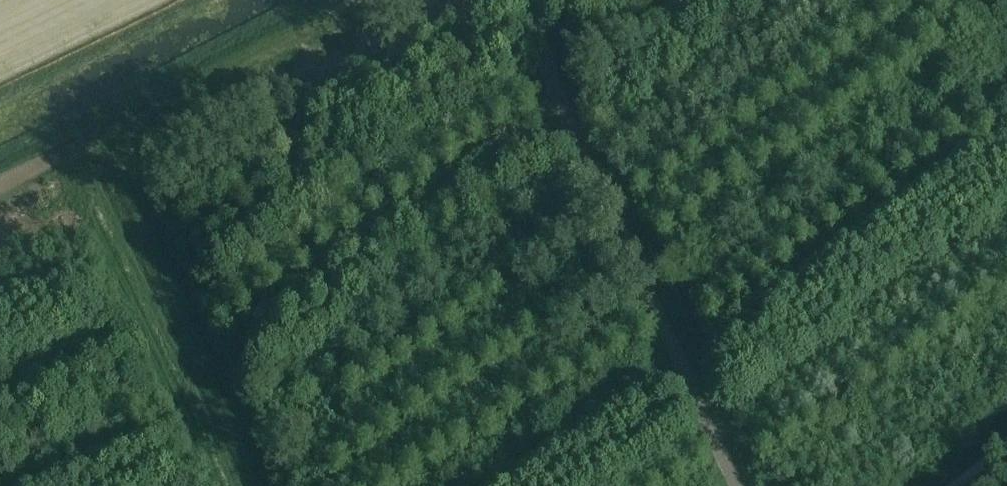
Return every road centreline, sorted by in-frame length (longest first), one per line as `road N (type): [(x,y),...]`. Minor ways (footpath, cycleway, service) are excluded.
road 1 (track): [(0,183),(371,0)]

